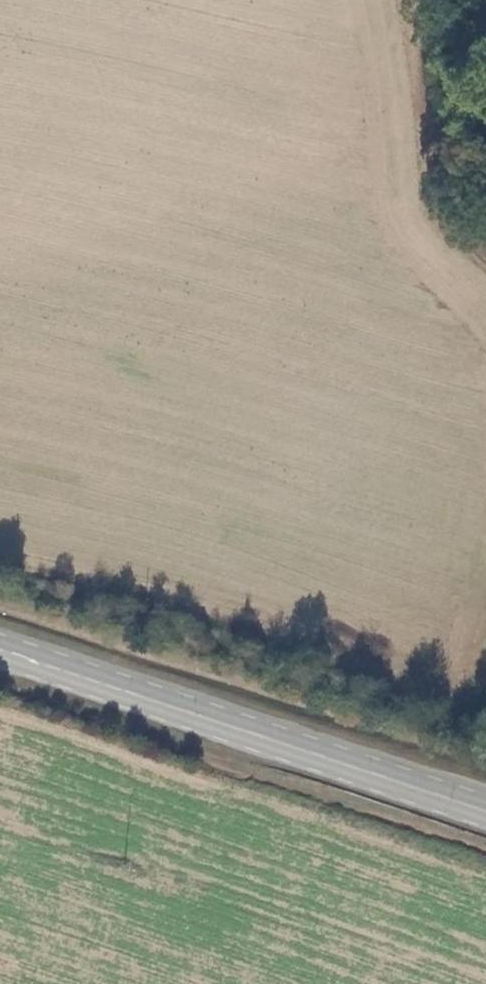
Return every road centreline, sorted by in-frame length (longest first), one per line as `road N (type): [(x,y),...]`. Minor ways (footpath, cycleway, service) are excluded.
road 1 (primary): [(485,812),(0,649)]

